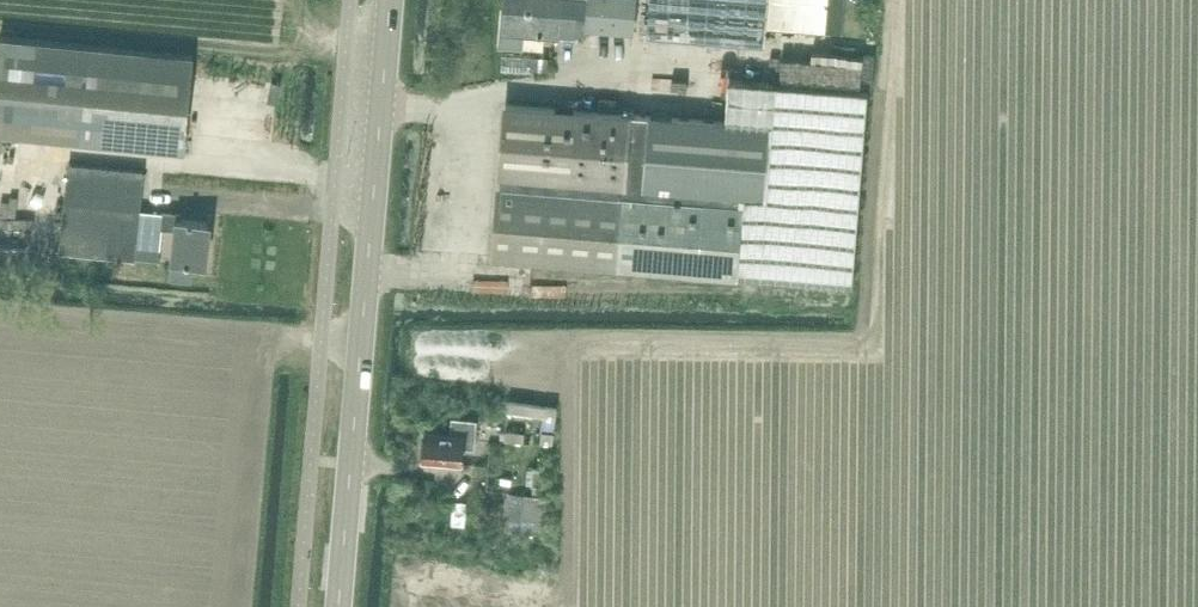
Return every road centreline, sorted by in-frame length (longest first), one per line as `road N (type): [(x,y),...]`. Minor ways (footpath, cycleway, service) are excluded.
road 1 (tertiary): [(340,606),(393,0)]

